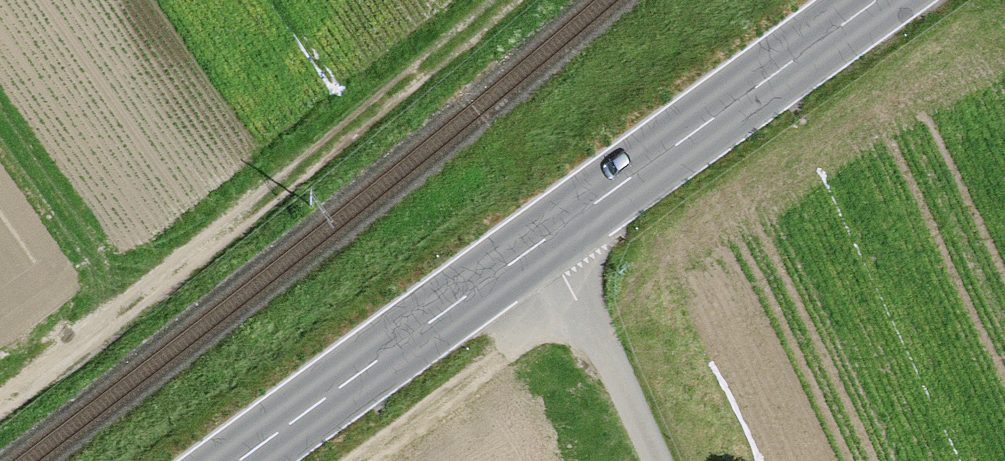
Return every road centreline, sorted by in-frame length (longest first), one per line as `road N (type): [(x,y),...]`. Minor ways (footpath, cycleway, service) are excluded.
road 1 (track): [(505,0),(0,402)]
road 2 (primary): [(546,239),(878,0)]
road 3 (primary): [(242,460),(546,239)]
road 4 (track): [(576,300),(358,460)]
road 5 (unclassified): [(546,239),(650,460)]

